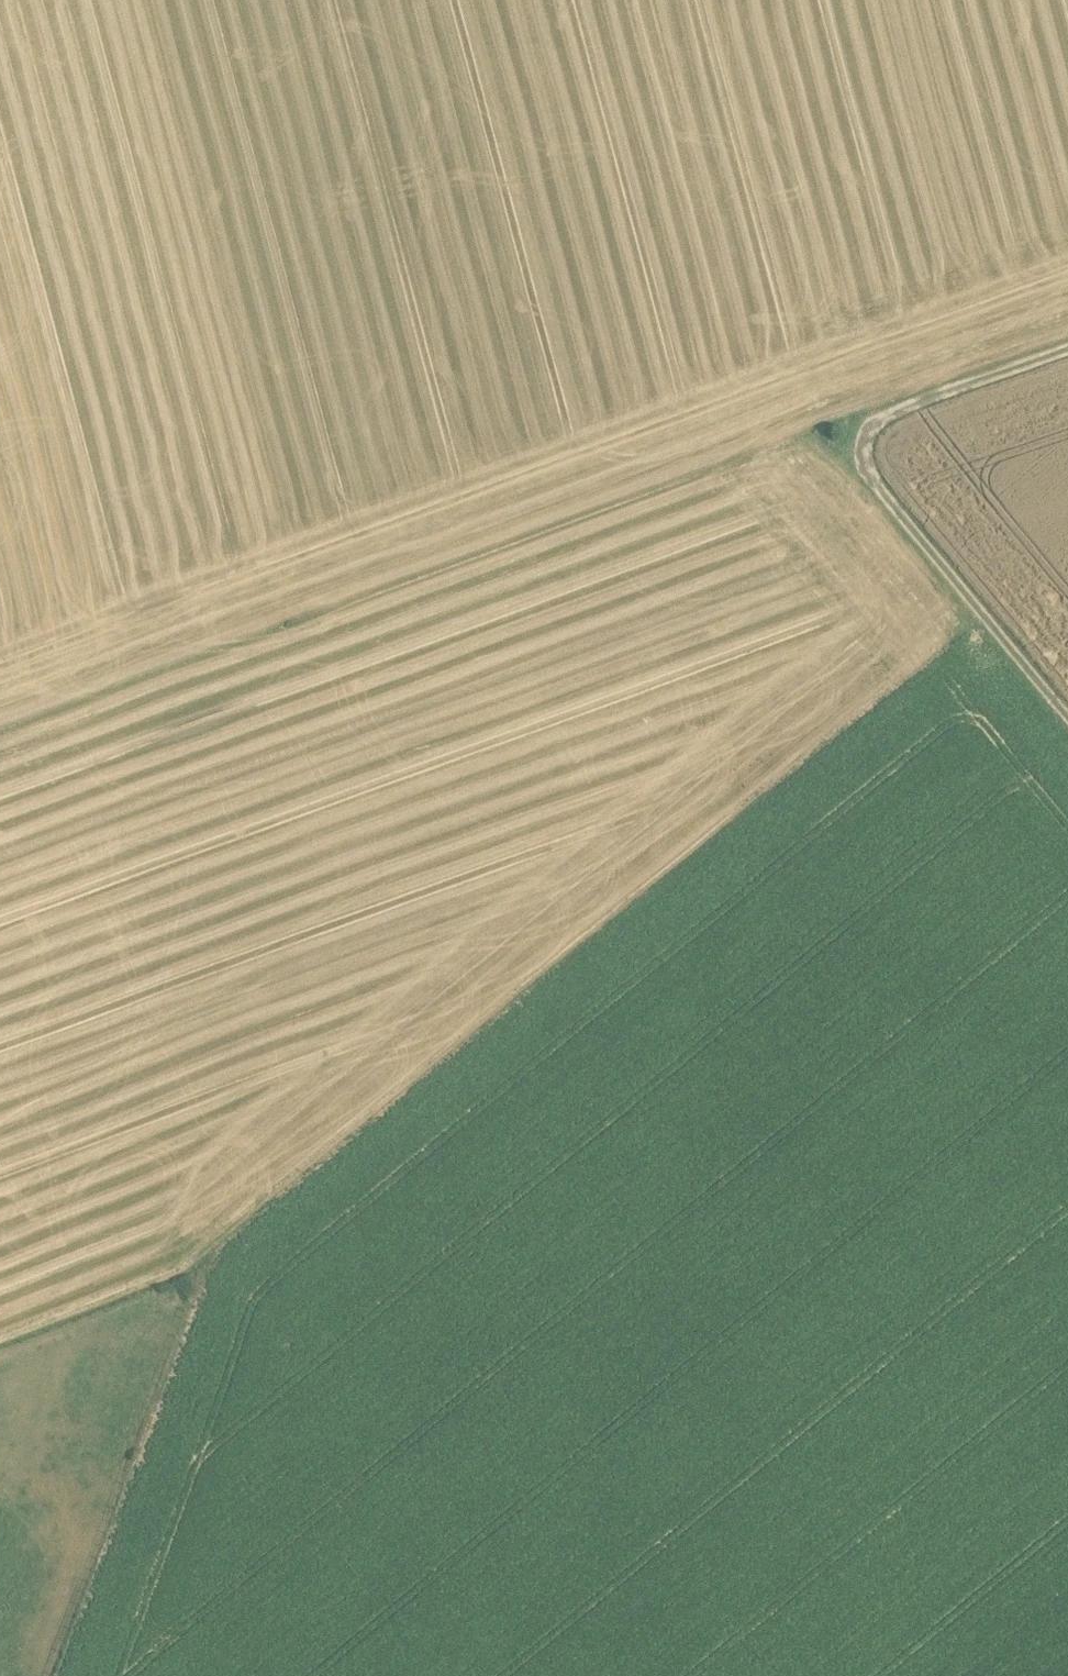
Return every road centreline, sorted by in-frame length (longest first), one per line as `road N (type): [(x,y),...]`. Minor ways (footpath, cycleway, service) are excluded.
road 1 (track): [(1067,713),(880,466),(882,453),(899,443),(1067,373)]

